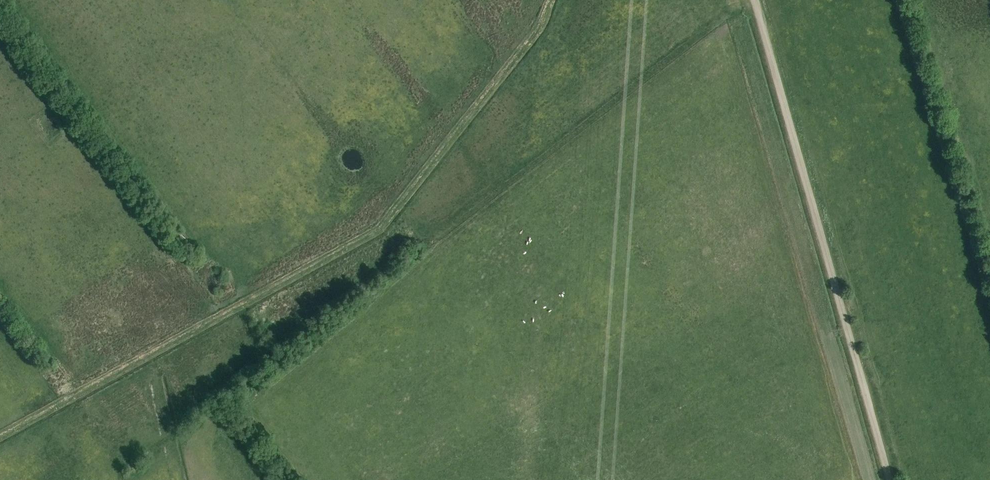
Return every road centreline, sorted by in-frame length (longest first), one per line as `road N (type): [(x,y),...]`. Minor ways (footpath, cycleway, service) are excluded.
road 1 (track): [(754,0),(892,479)]

